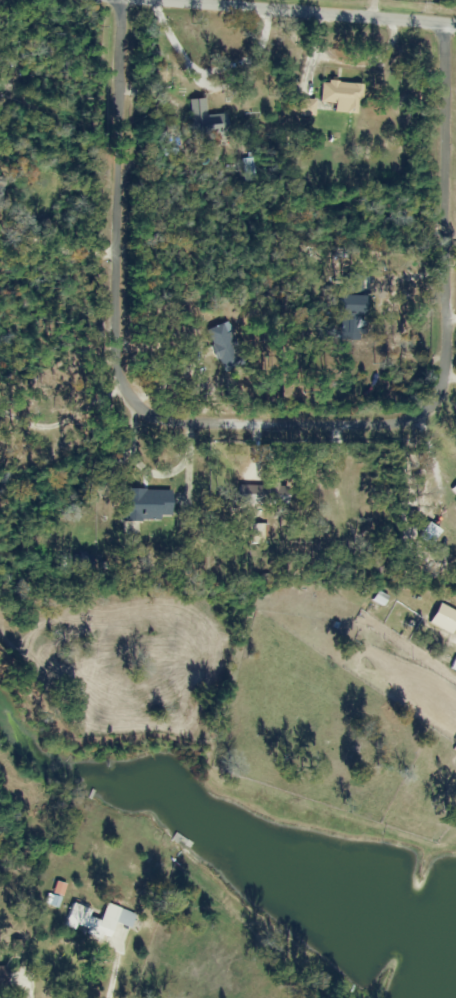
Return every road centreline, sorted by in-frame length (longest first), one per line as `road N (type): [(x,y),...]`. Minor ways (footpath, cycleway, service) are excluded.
road 1 (residential): [(442,23),(429,399),(400,434),(111,422),(117,0)]
road 2 (residential): [(130,0),(455,24)]

